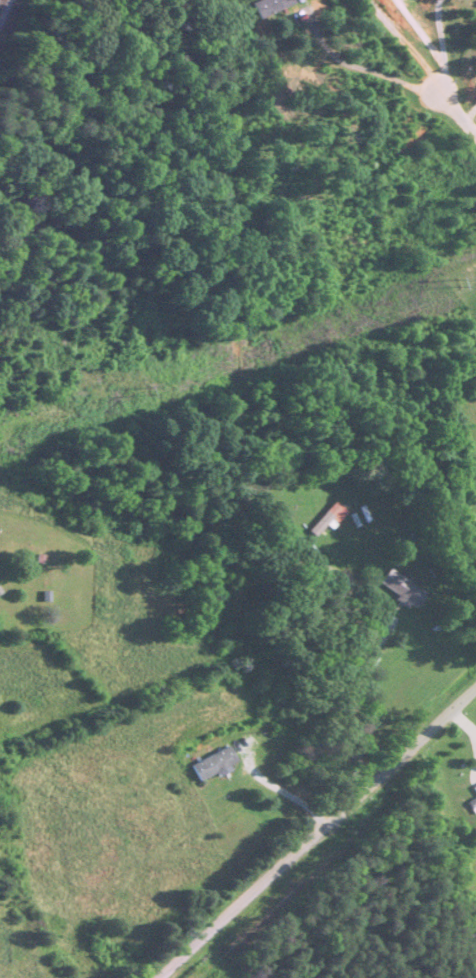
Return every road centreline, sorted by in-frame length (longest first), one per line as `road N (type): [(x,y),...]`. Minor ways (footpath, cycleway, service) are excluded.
road 1 (tertiary): [(159,977),(475,688)]

